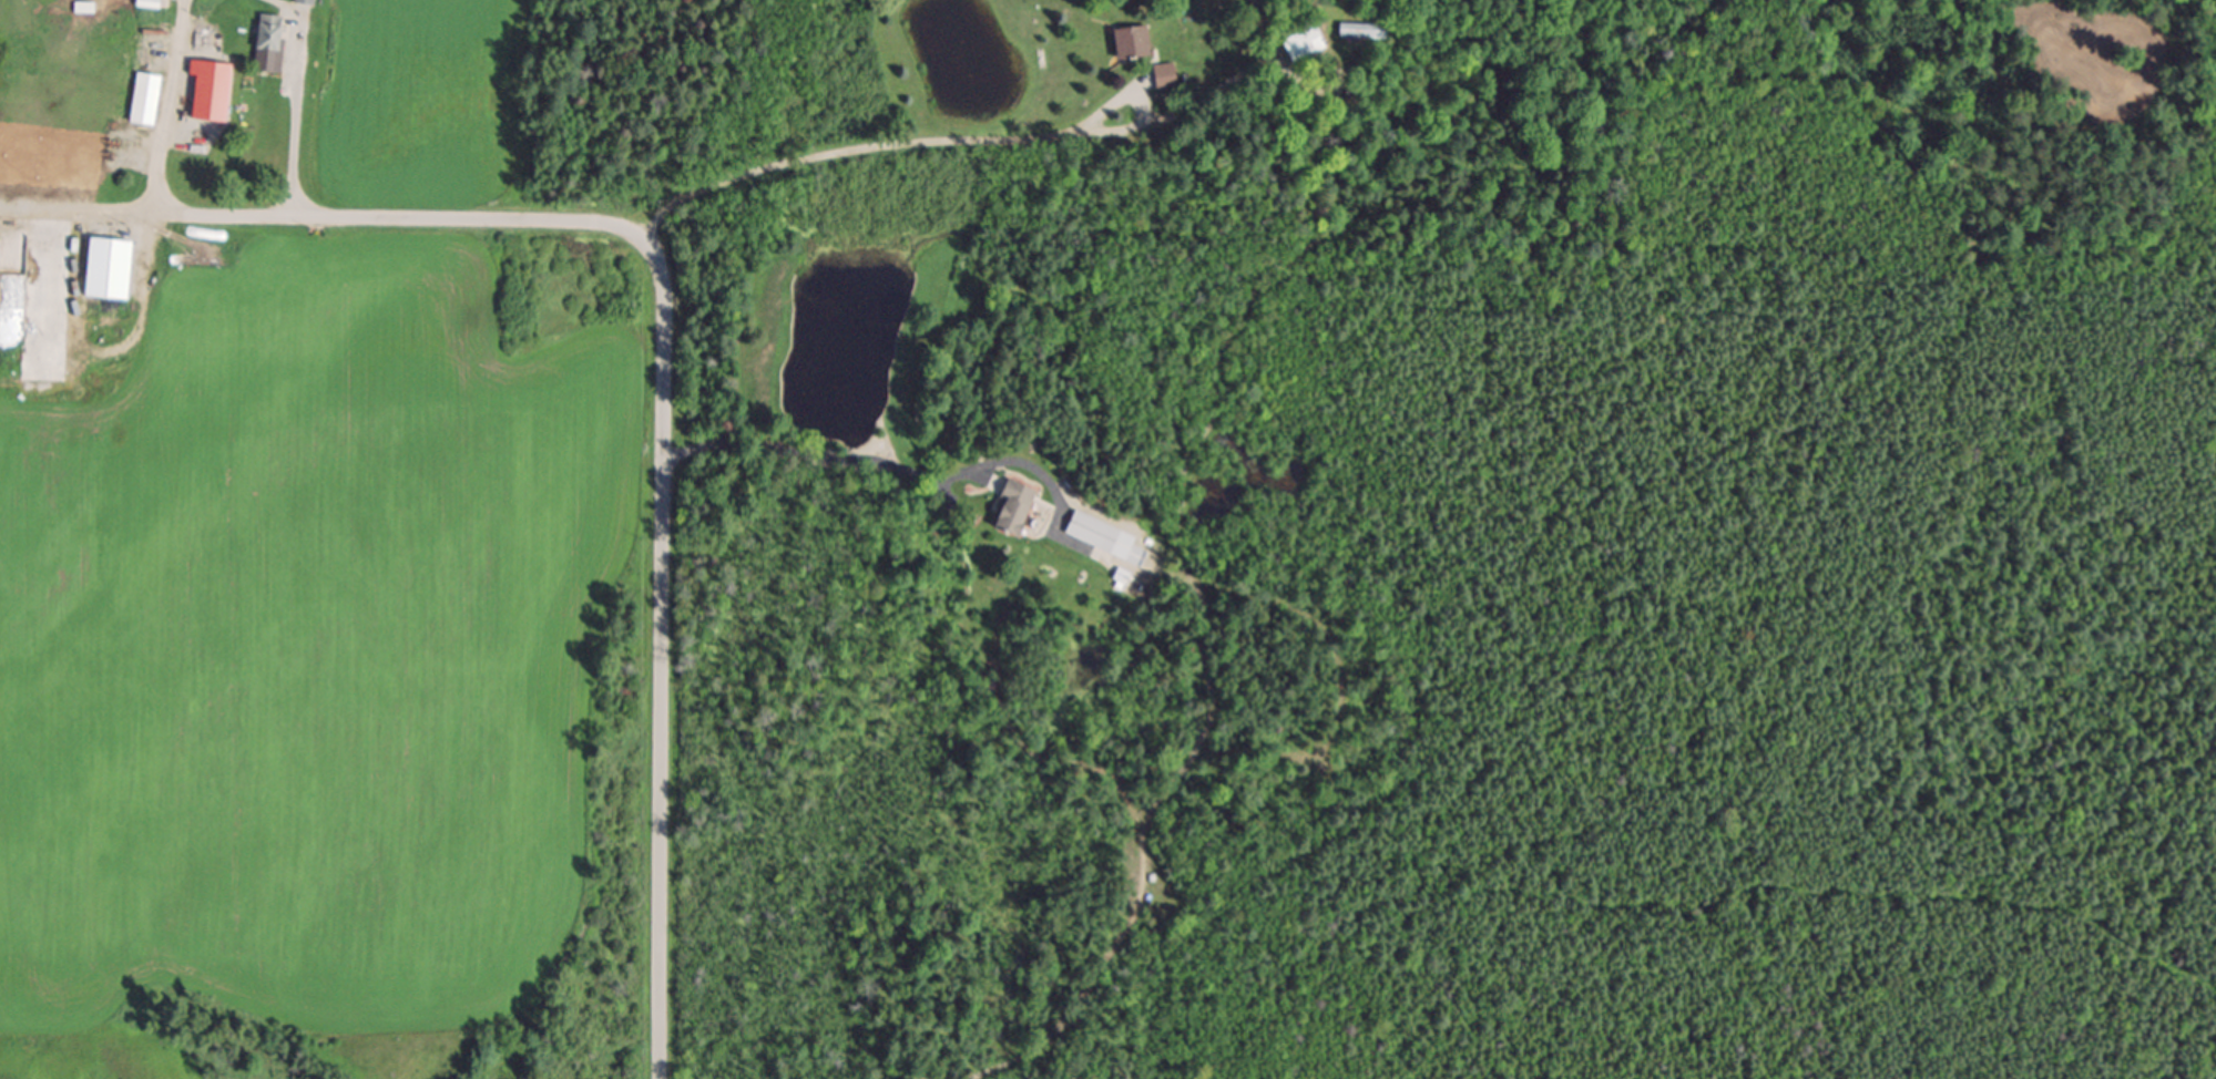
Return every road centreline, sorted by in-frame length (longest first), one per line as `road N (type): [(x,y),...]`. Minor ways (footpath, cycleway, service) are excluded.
road 1 (residential): [(659,1078),(663,279),(646,244),(622,225),(594,219),(300,214)]
road 2 (track): [(152,203),(0,207)]

